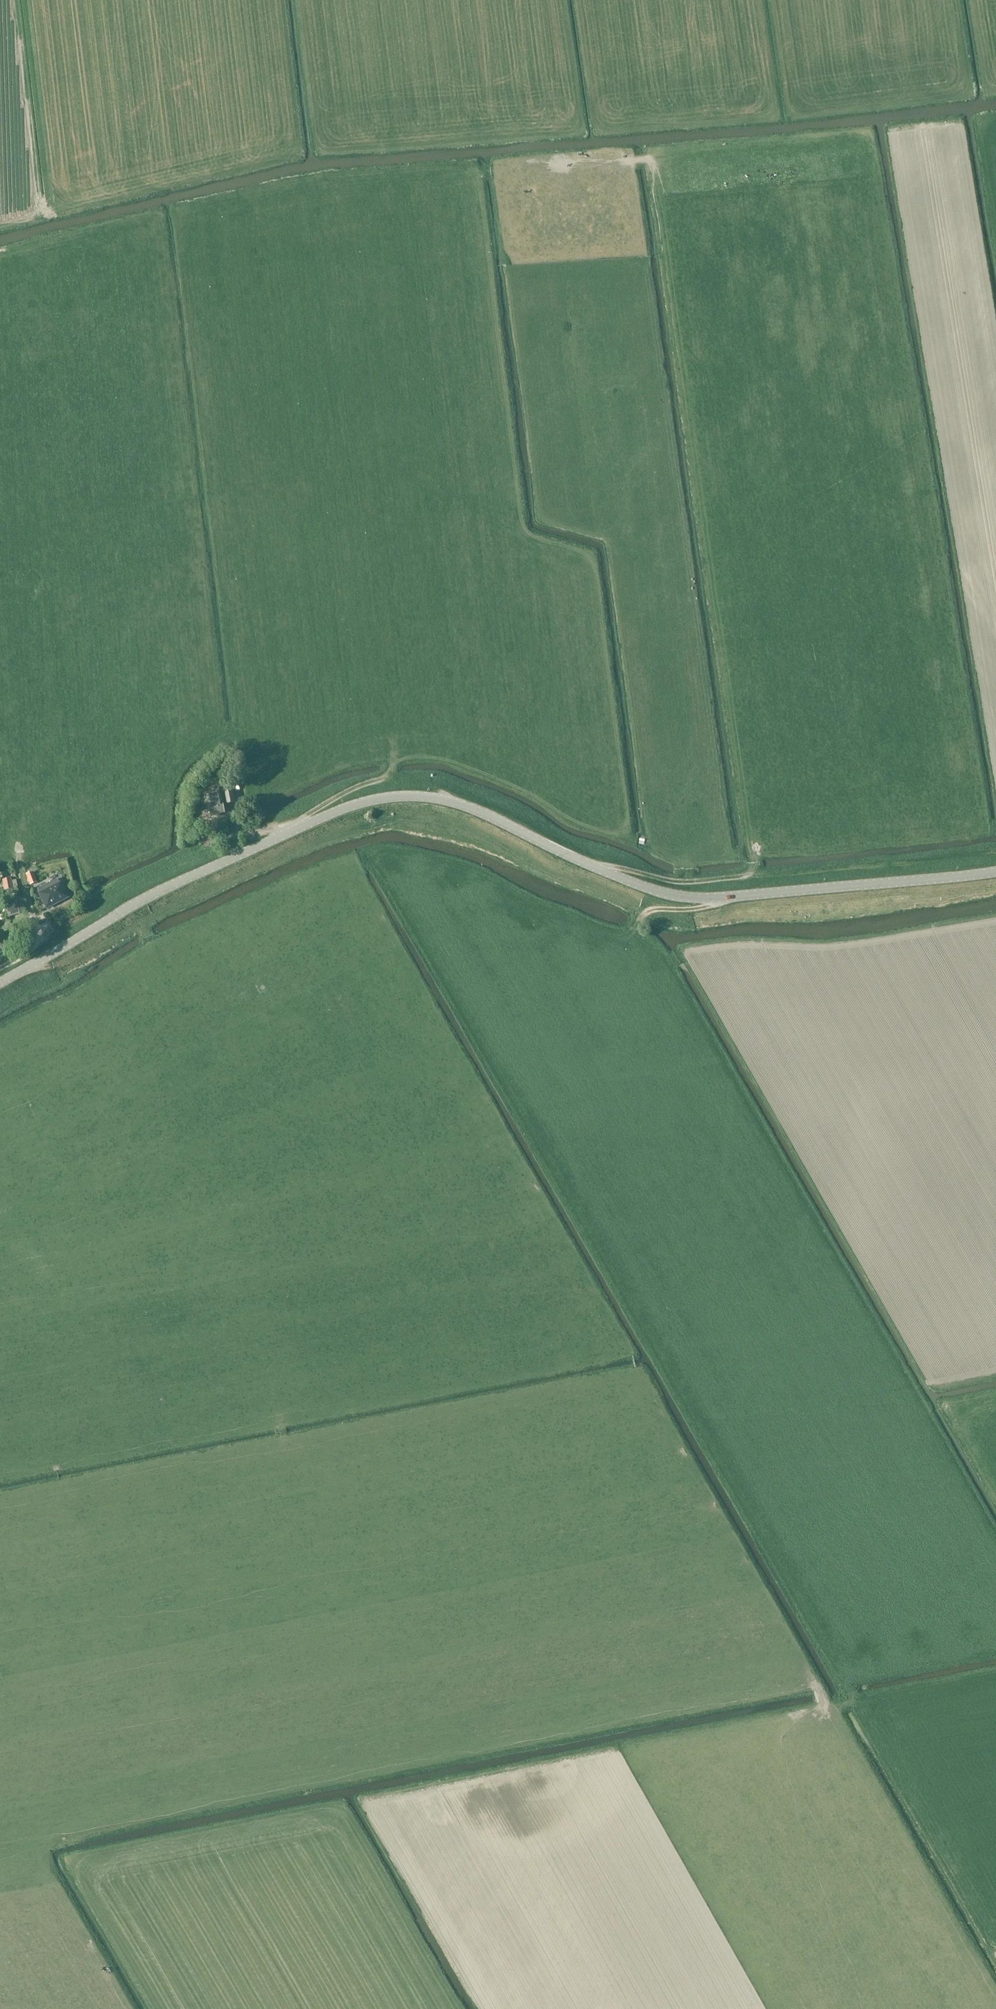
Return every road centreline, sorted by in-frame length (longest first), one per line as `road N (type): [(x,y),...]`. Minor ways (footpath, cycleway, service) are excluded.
road 1 (tertiary): [(0,982),(139,904),(346,810),(397,796),(459,802),(631,882),(687,898),(995,874)]
road 2 (track): [(459,802),(411,782),(363,785),(291,835)]

